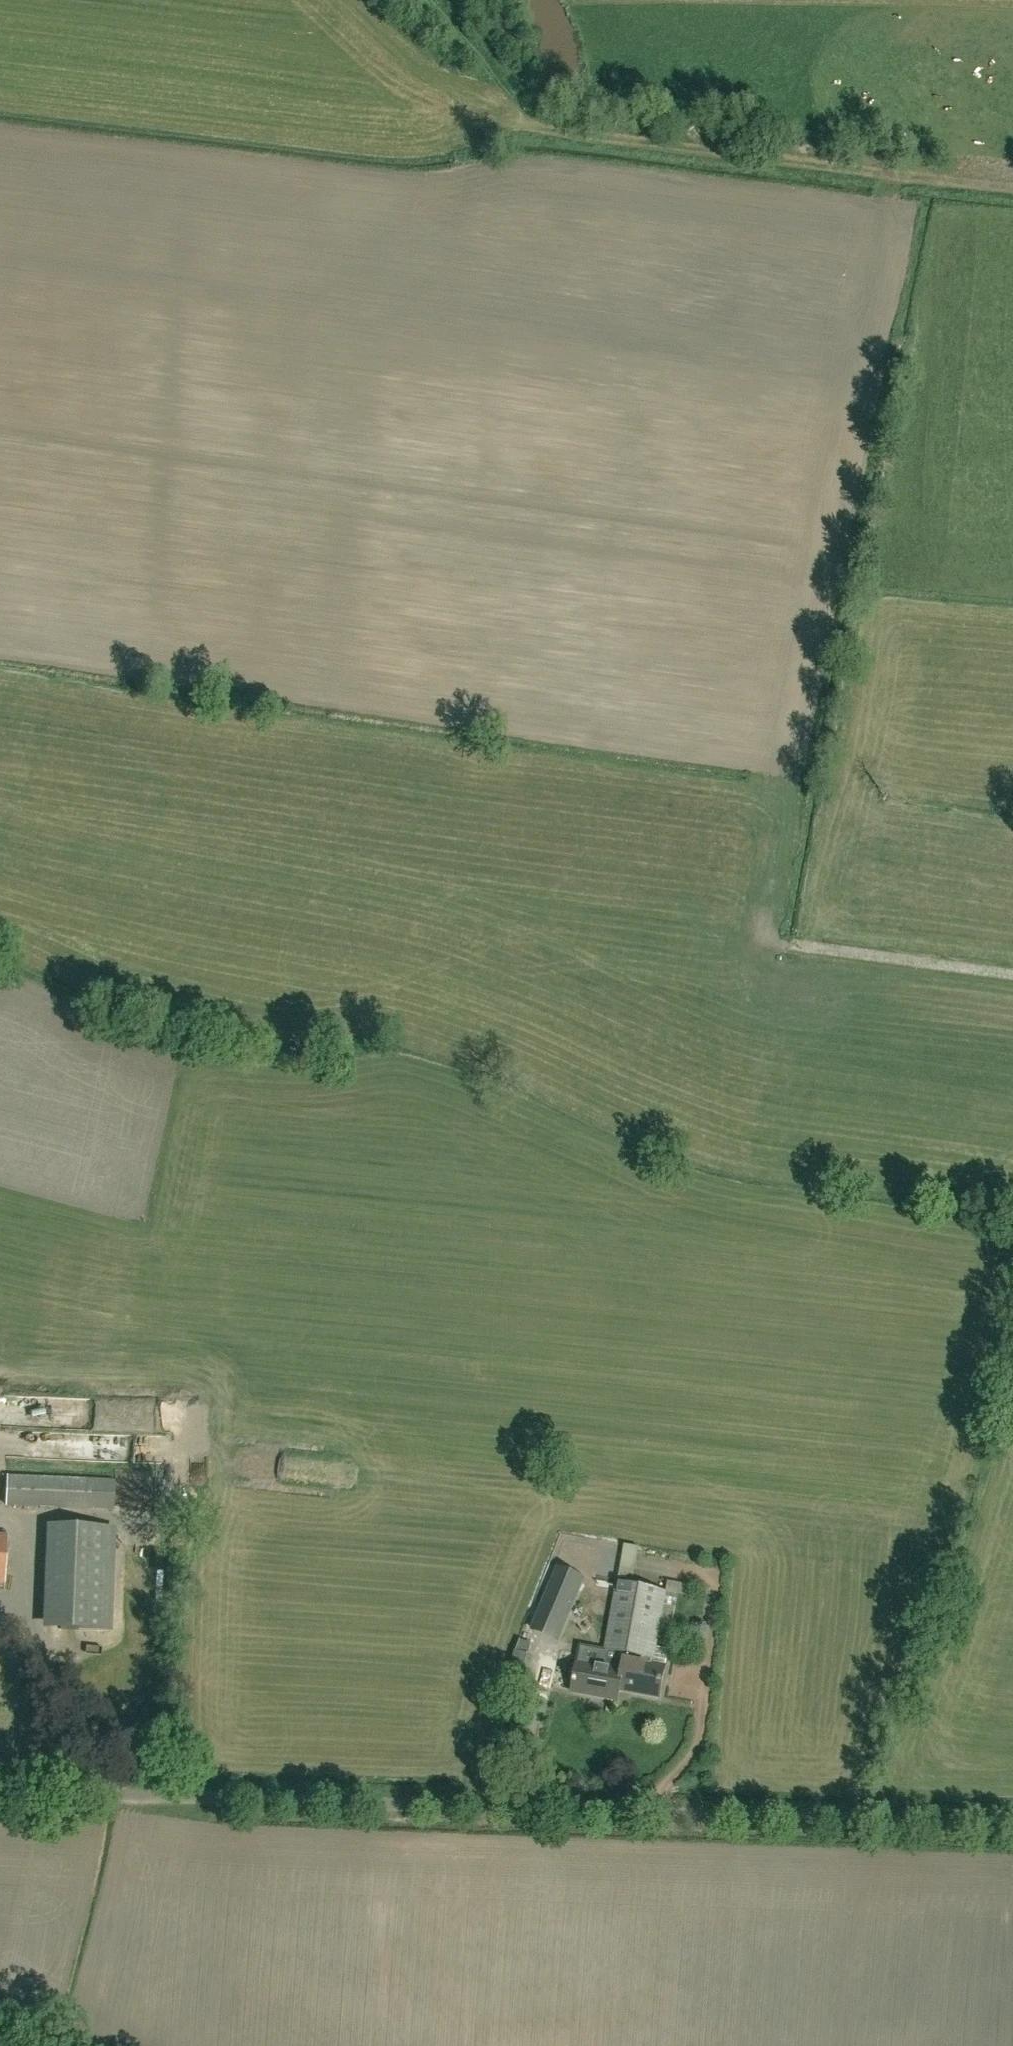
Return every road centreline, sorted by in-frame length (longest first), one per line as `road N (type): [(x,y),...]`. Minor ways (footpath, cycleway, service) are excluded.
road 1 (unclassified): [(1012,1831),(0,1791)]
road 2 (track): [(464,143),(530,132),(1012,184)]

